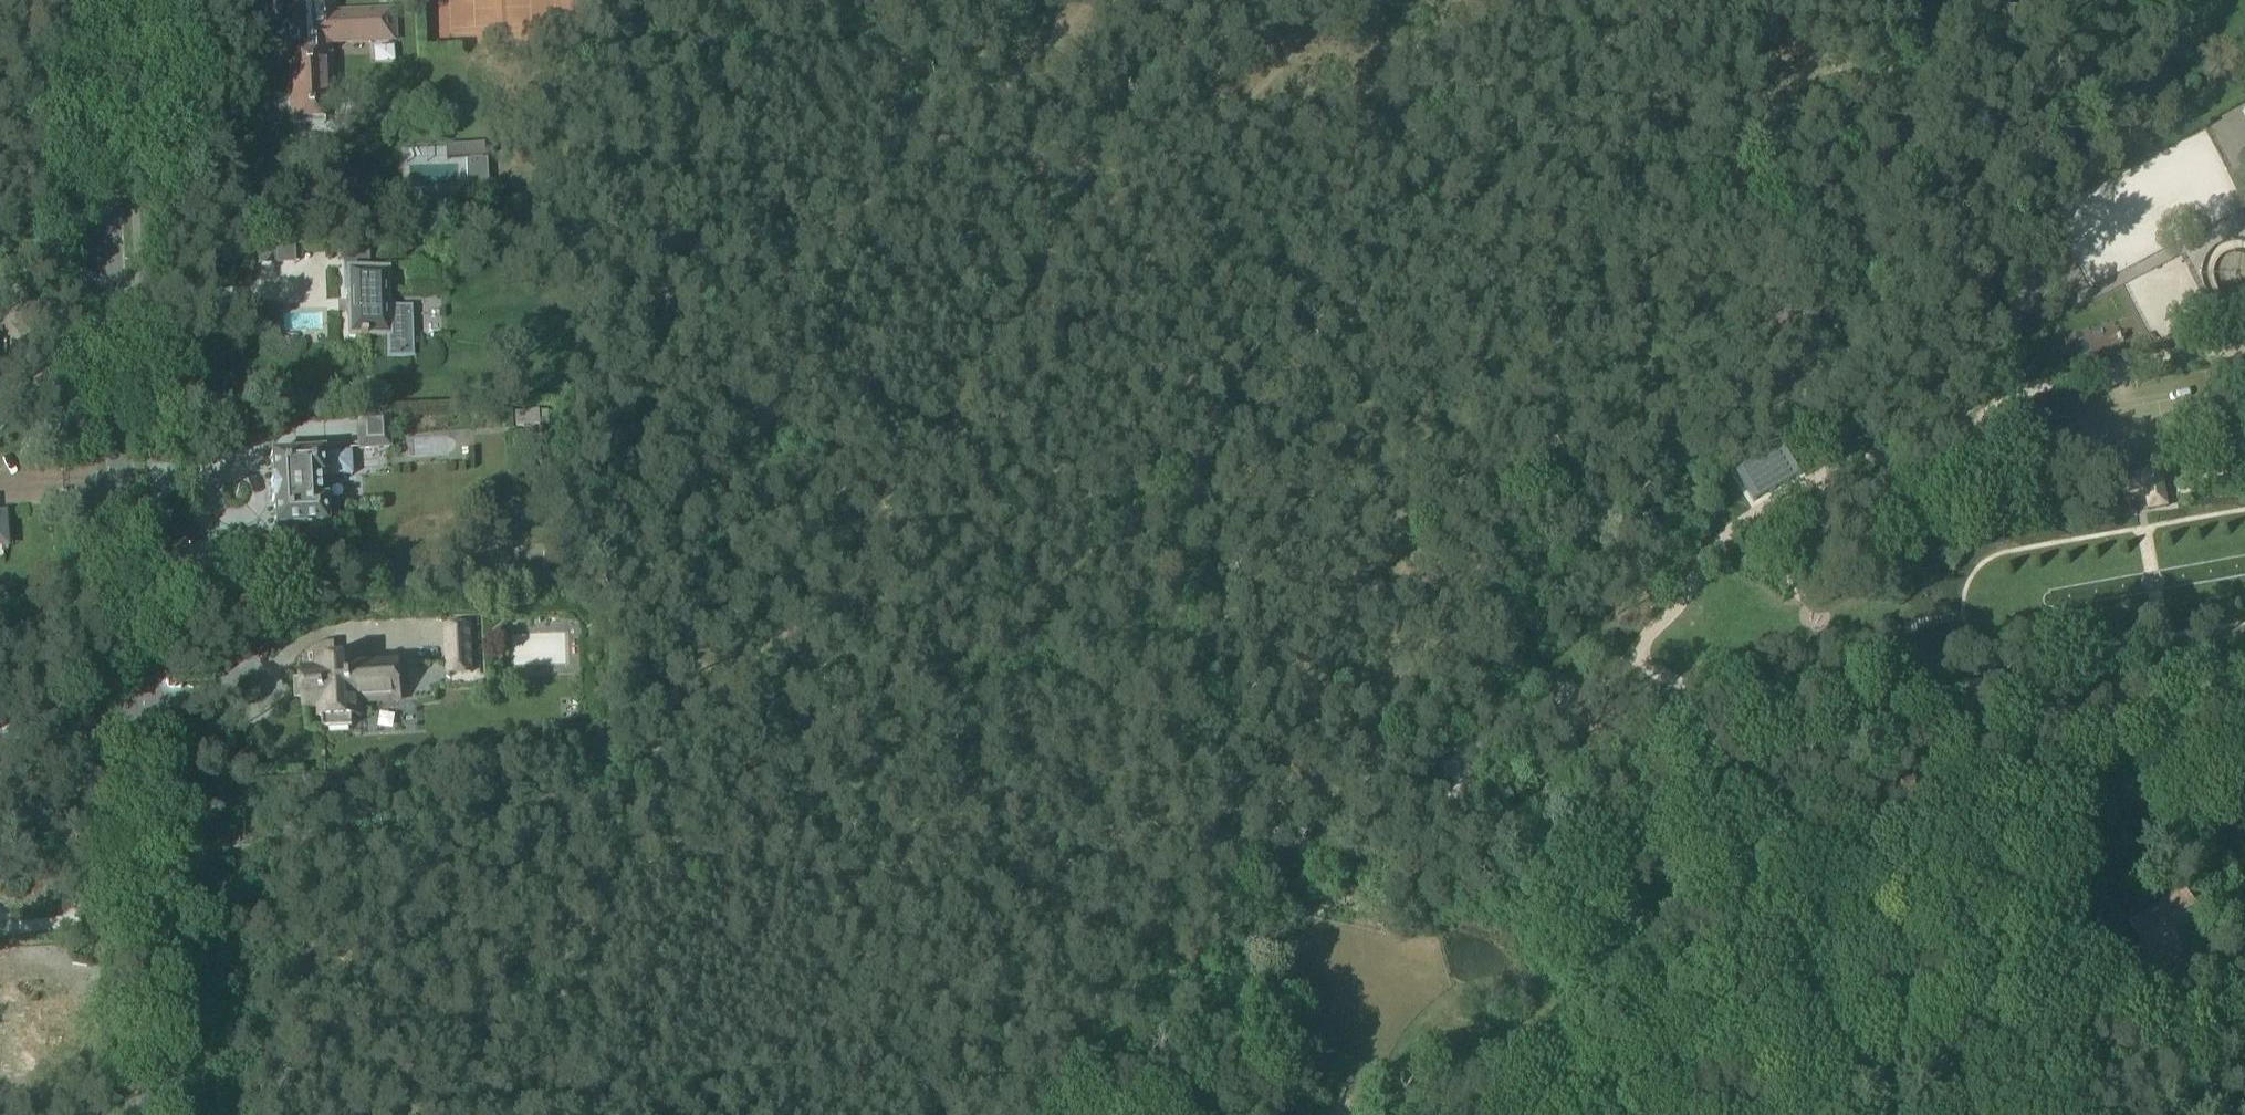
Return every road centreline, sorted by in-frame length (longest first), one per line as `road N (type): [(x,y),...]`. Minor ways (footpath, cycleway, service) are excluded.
road 1 (tertiary): [(151,1114),(99,0)]

